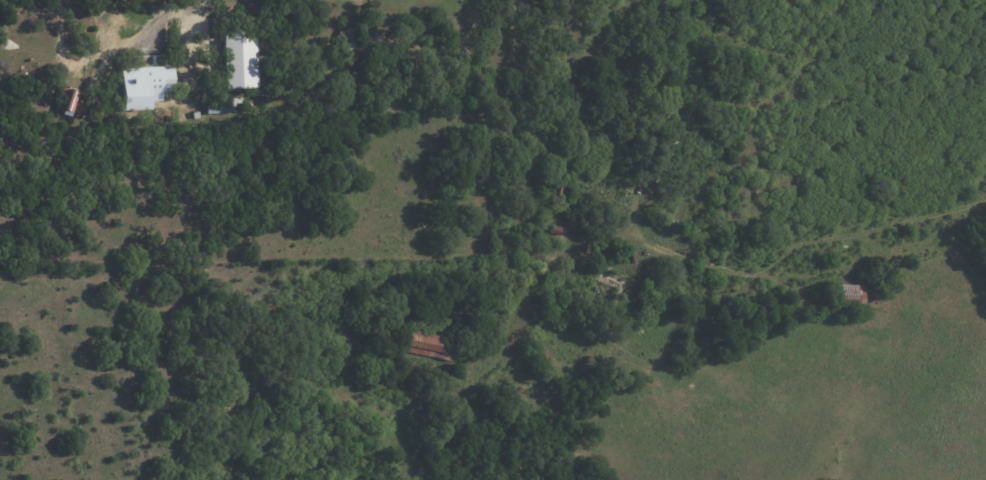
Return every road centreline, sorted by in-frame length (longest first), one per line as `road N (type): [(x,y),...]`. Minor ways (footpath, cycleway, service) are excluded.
road 1 (track): [(985,198),(810,242),(758,274),(624,236)]

